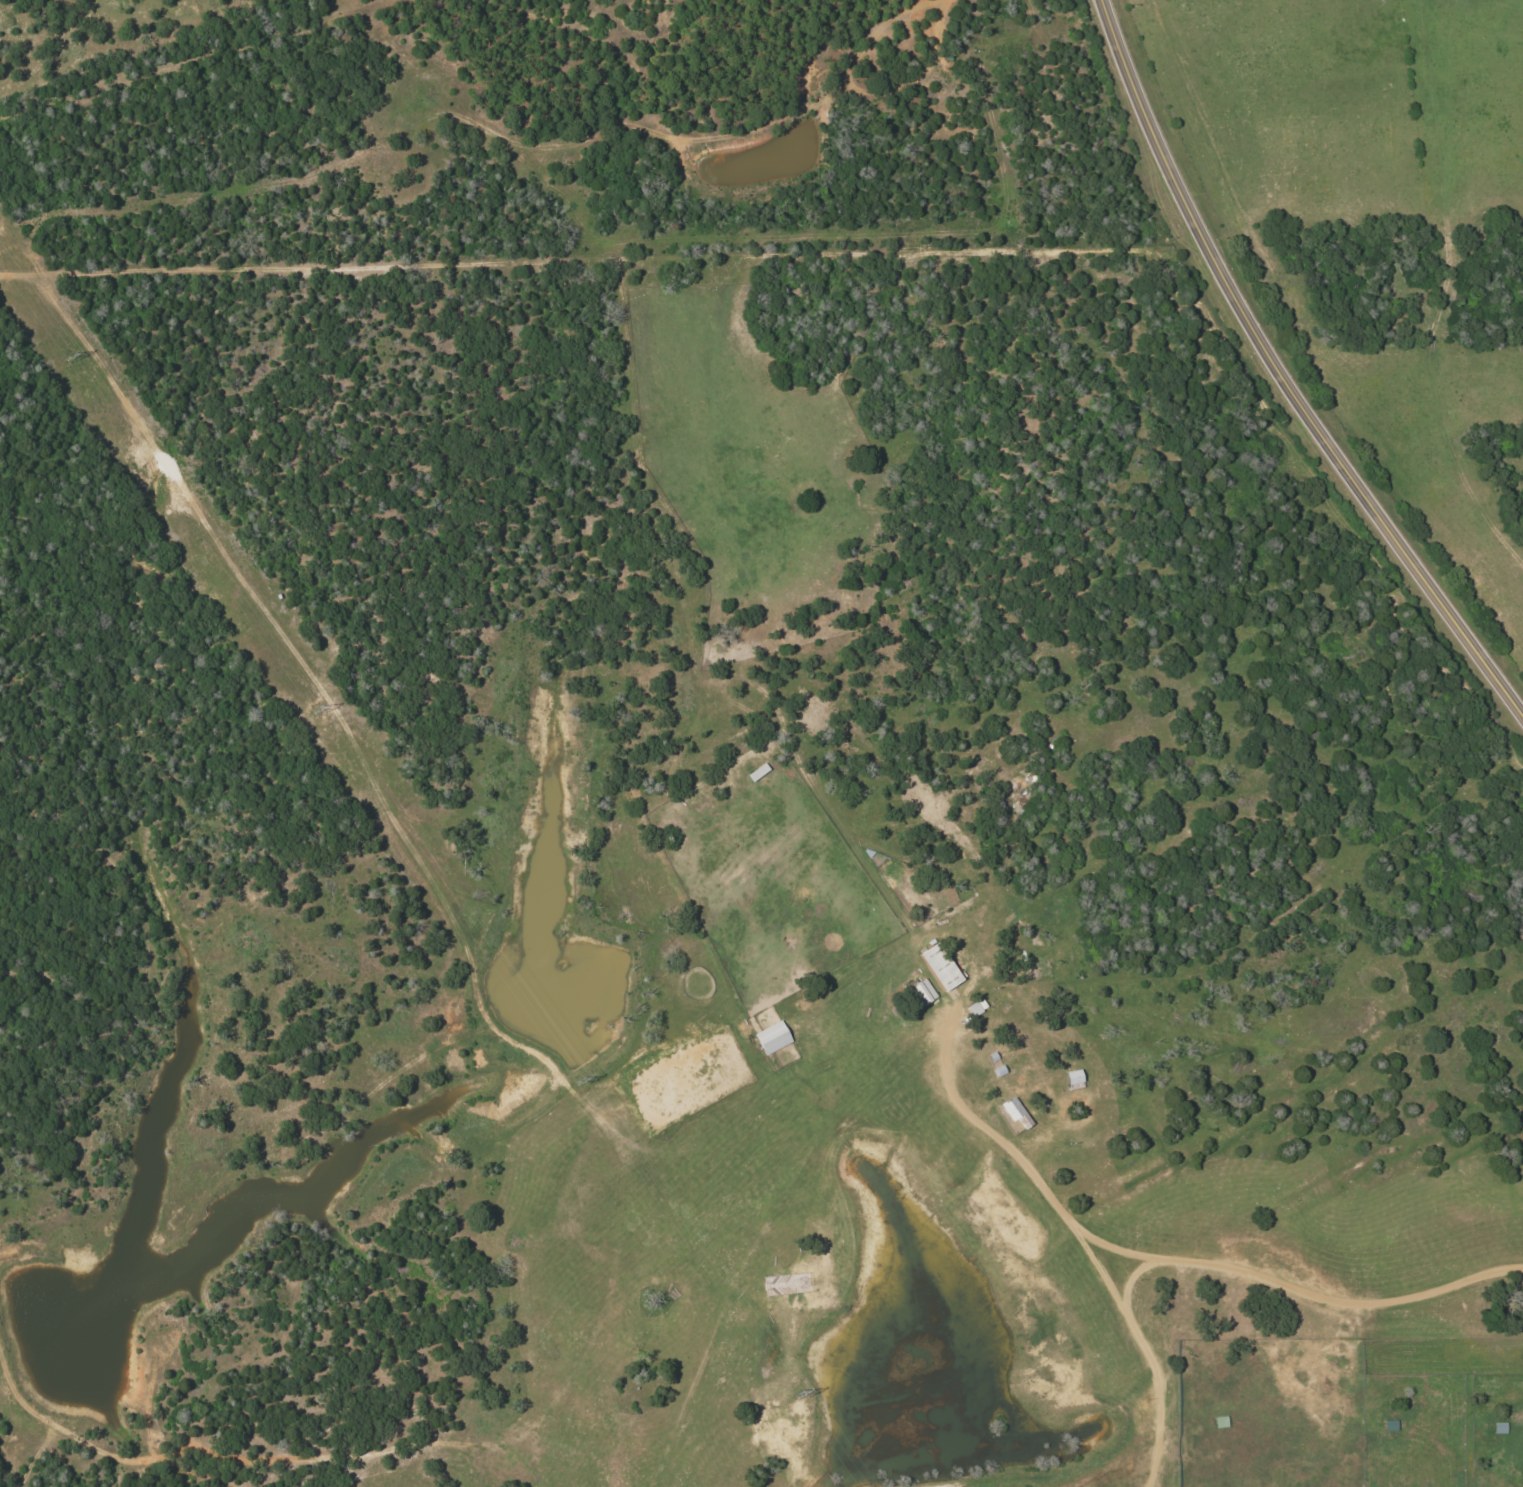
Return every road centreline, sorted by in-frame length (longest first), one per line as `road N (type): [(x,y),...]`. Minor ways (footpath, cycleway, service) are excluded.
road 1 (secondary): [(1522,716),(1261,342),(1183,198),(1103,0)]
road 2 (track): [(1522,1272),(1355,1299),(1137,1259),(1122,1292),(1160,1418),(1141,1486)]

